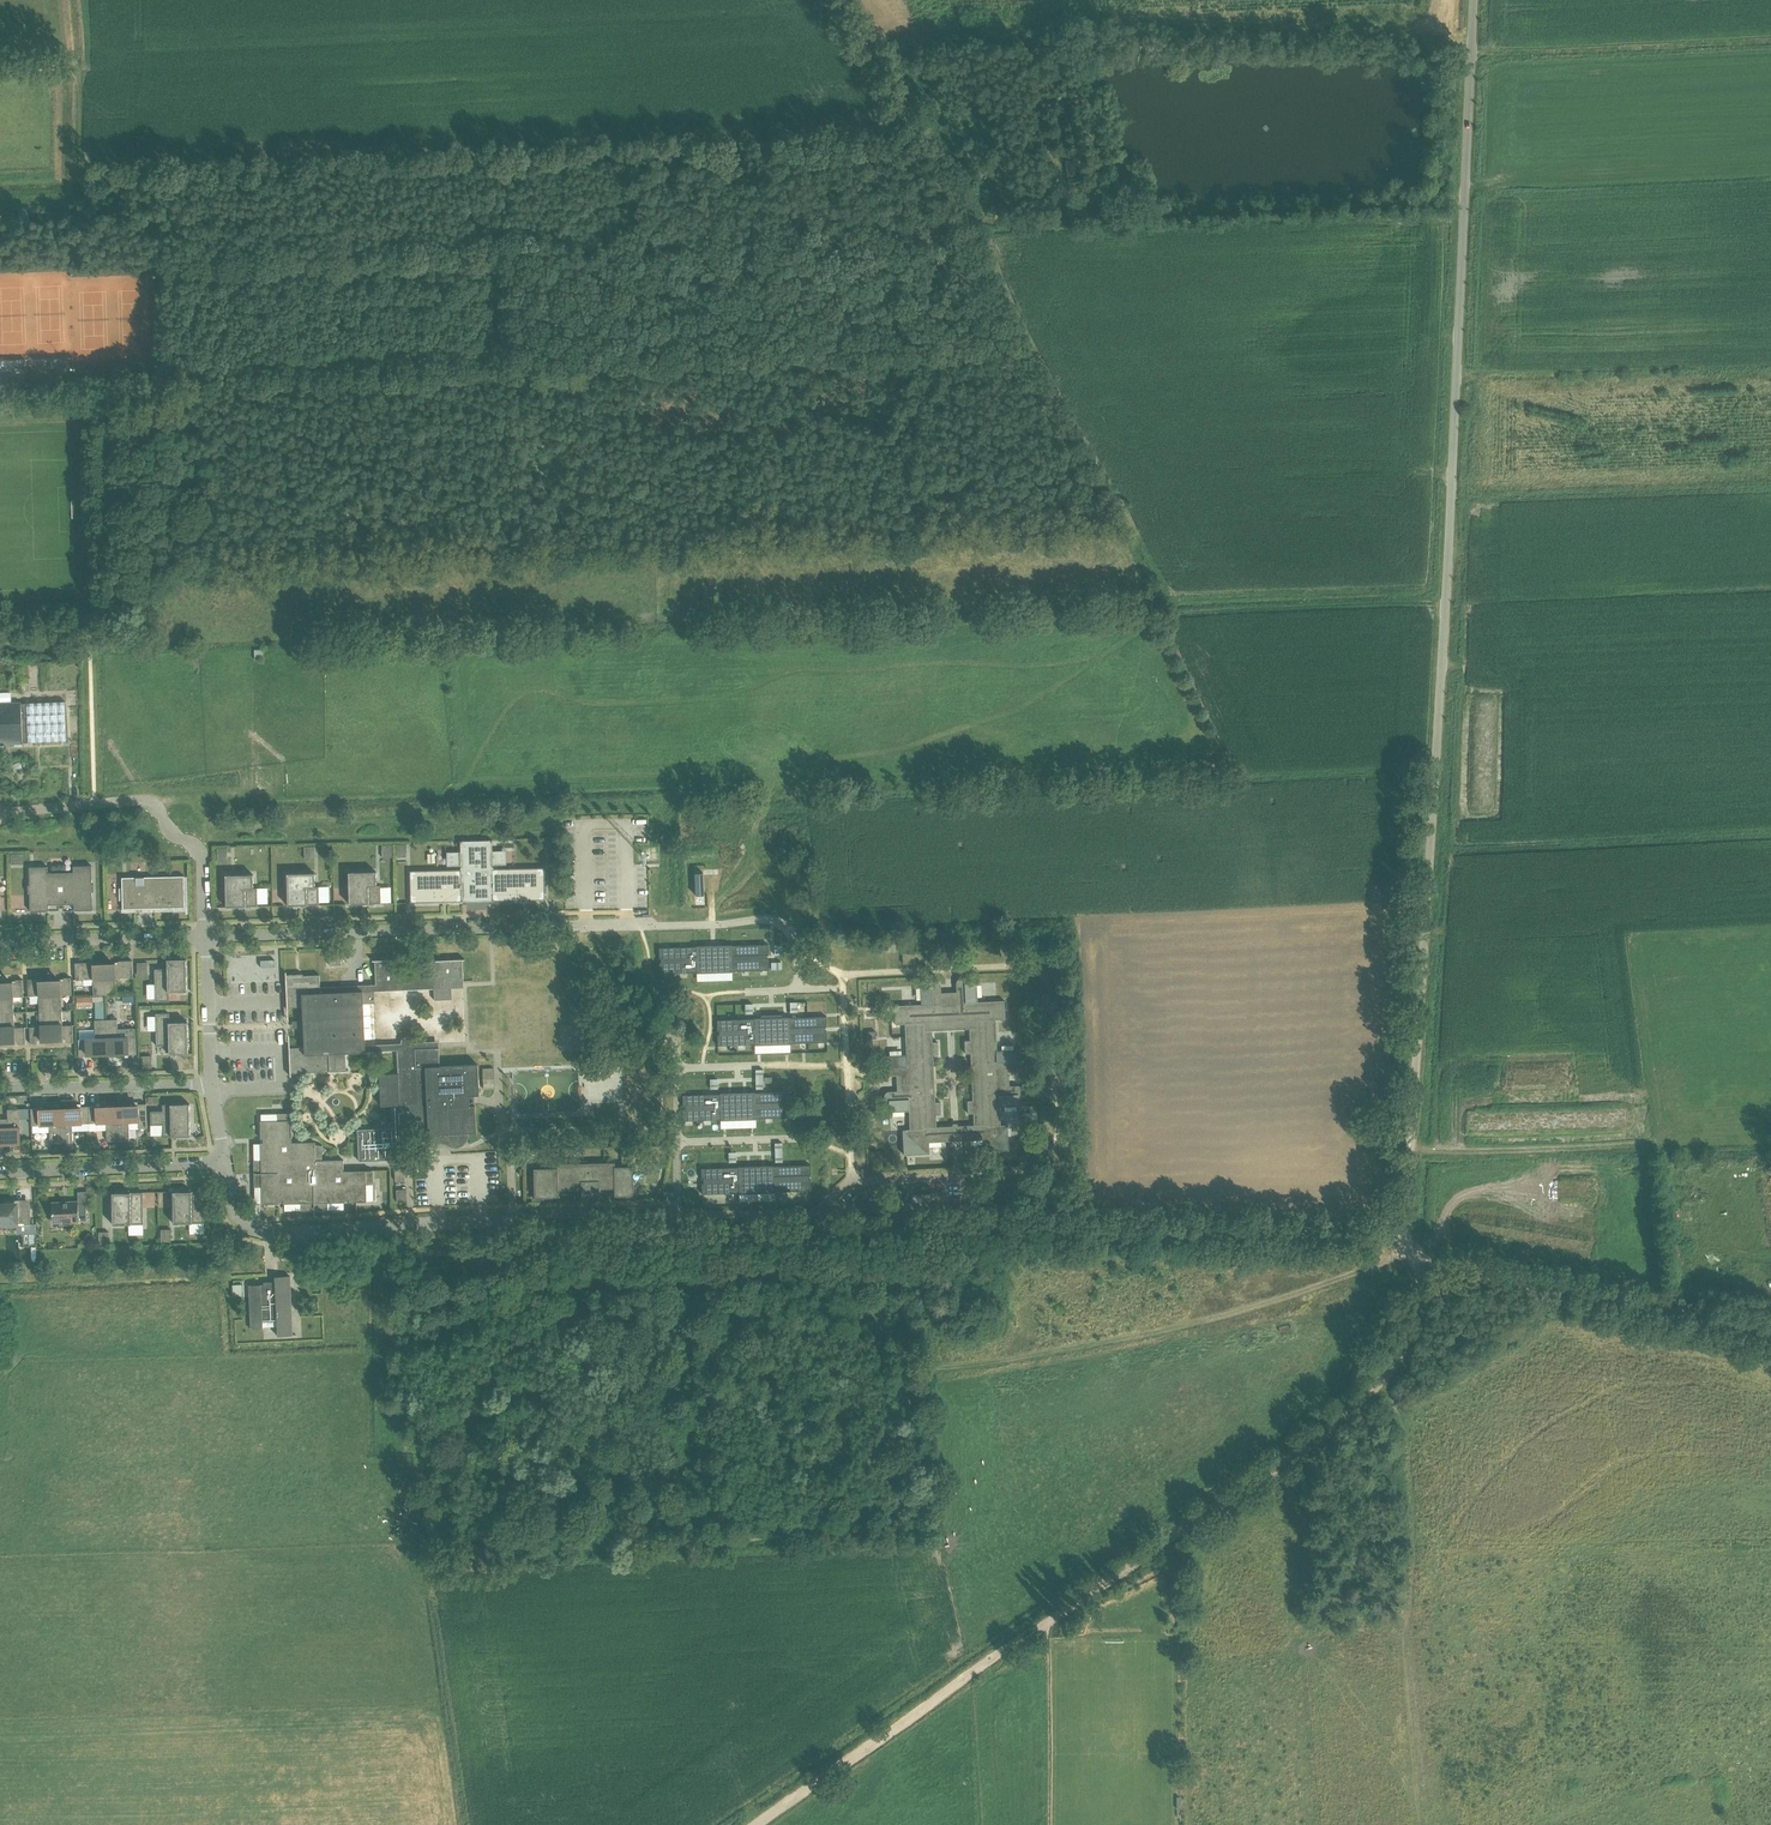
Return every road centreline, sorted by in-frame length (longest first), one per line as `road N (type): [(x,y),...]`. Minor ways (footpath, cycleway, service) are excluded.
road 1 (unclassified): [(1405,1246),(1475,0)]
road 2 (track): [(759,1824),(1283,1464),(1383,1378),(1407,1341),(1418,1260)]
road 3 (track): [(1060,219),(1467,199)]
road 4 (residential): [(206,936),(547,926)]
road 5 (residential): [(225,1158),(237,1215),(254,1229),(505,1216)]
road 6 (residential): [(225,1158),(0,1172)]
road 7 (residential): [(0,1087),(212,1083)]
road 8 (residential): [(0,941),(206,936)]
road 9 (residential): [(206,936),(212,1083)]
road 10 (residential): [(204,862),(194,842),(167,830),(154,803),(94,804)]

